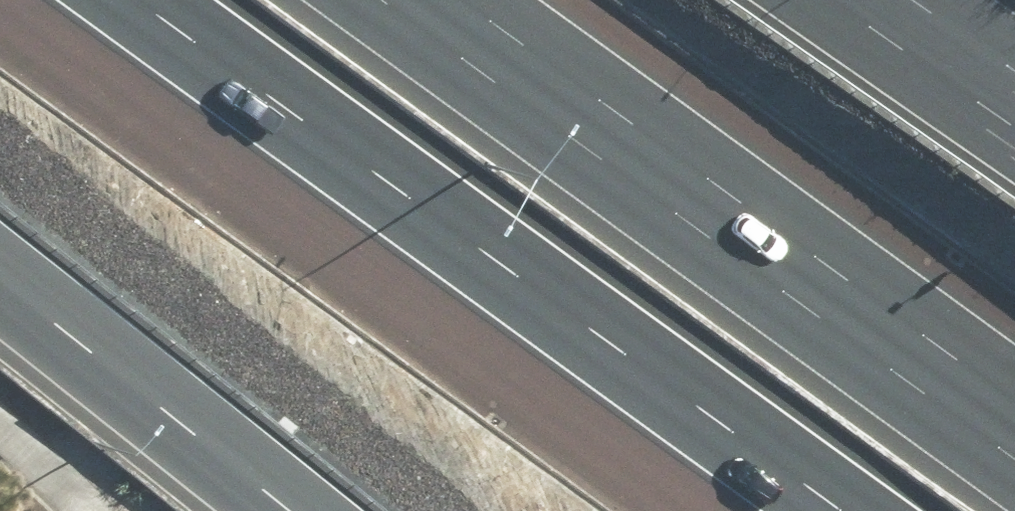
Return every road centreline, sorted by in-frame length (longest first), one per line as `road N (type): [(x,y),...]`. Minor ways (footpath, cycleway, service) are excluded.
road 1 (motorway): [(870,510),(163,0)]
road 2 (motorway): [(431,0),(1014,414)]
road 3 (motorway): [(281,510),(0,291)]
road 4 (motorway): [(892,0),(1014,85)]

